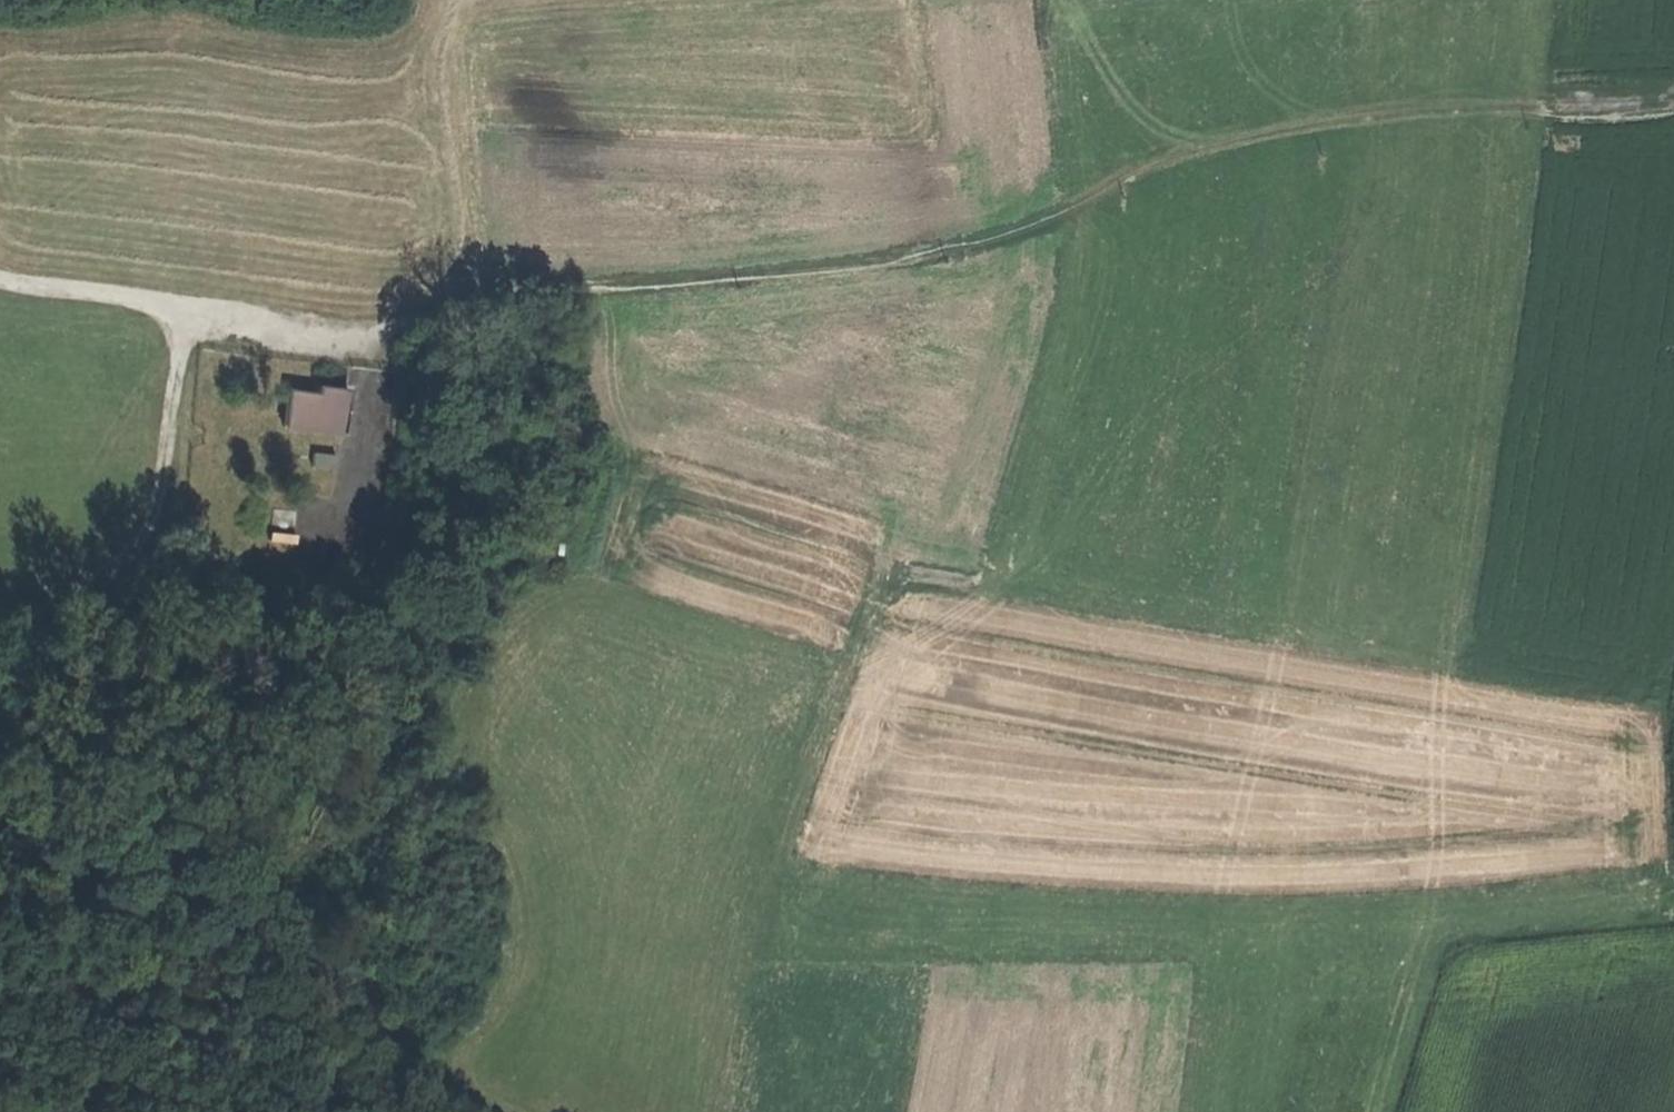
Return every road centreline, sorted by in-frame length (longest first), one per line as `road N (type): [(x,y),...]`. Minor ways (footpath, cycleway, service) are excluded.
road 1 (track): [(0,284),(348,338),(560,298),(912,265),(1170,156),(1370,117),(1673,108)]

